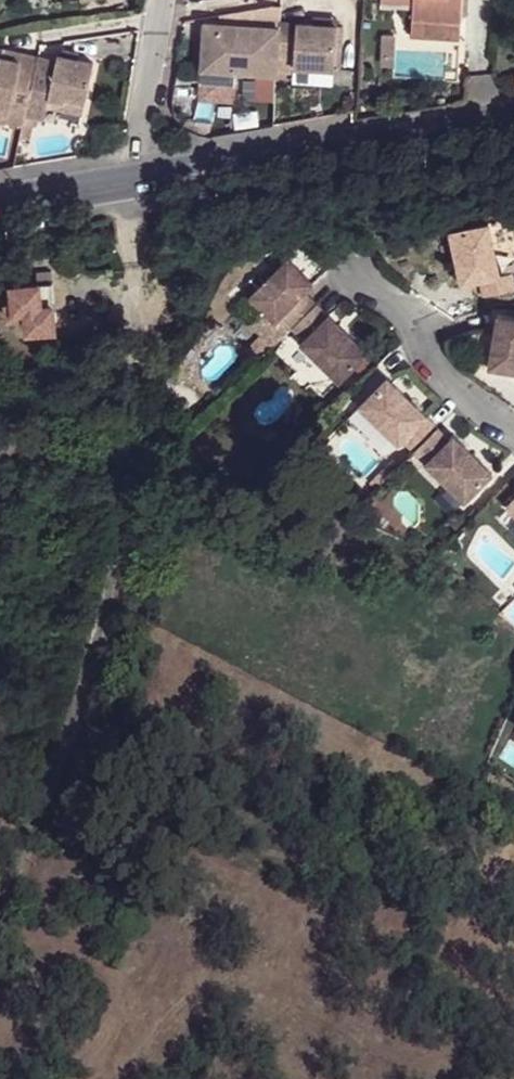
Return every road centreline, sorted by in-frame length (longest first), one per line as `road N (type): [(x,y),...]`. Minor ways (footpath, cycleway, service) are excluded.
road 1 (tertiary): [(0,204),(513,120)]
road 2 (residential): [(364,279),(427,330),(433,354),(465,394),(513,428)]

